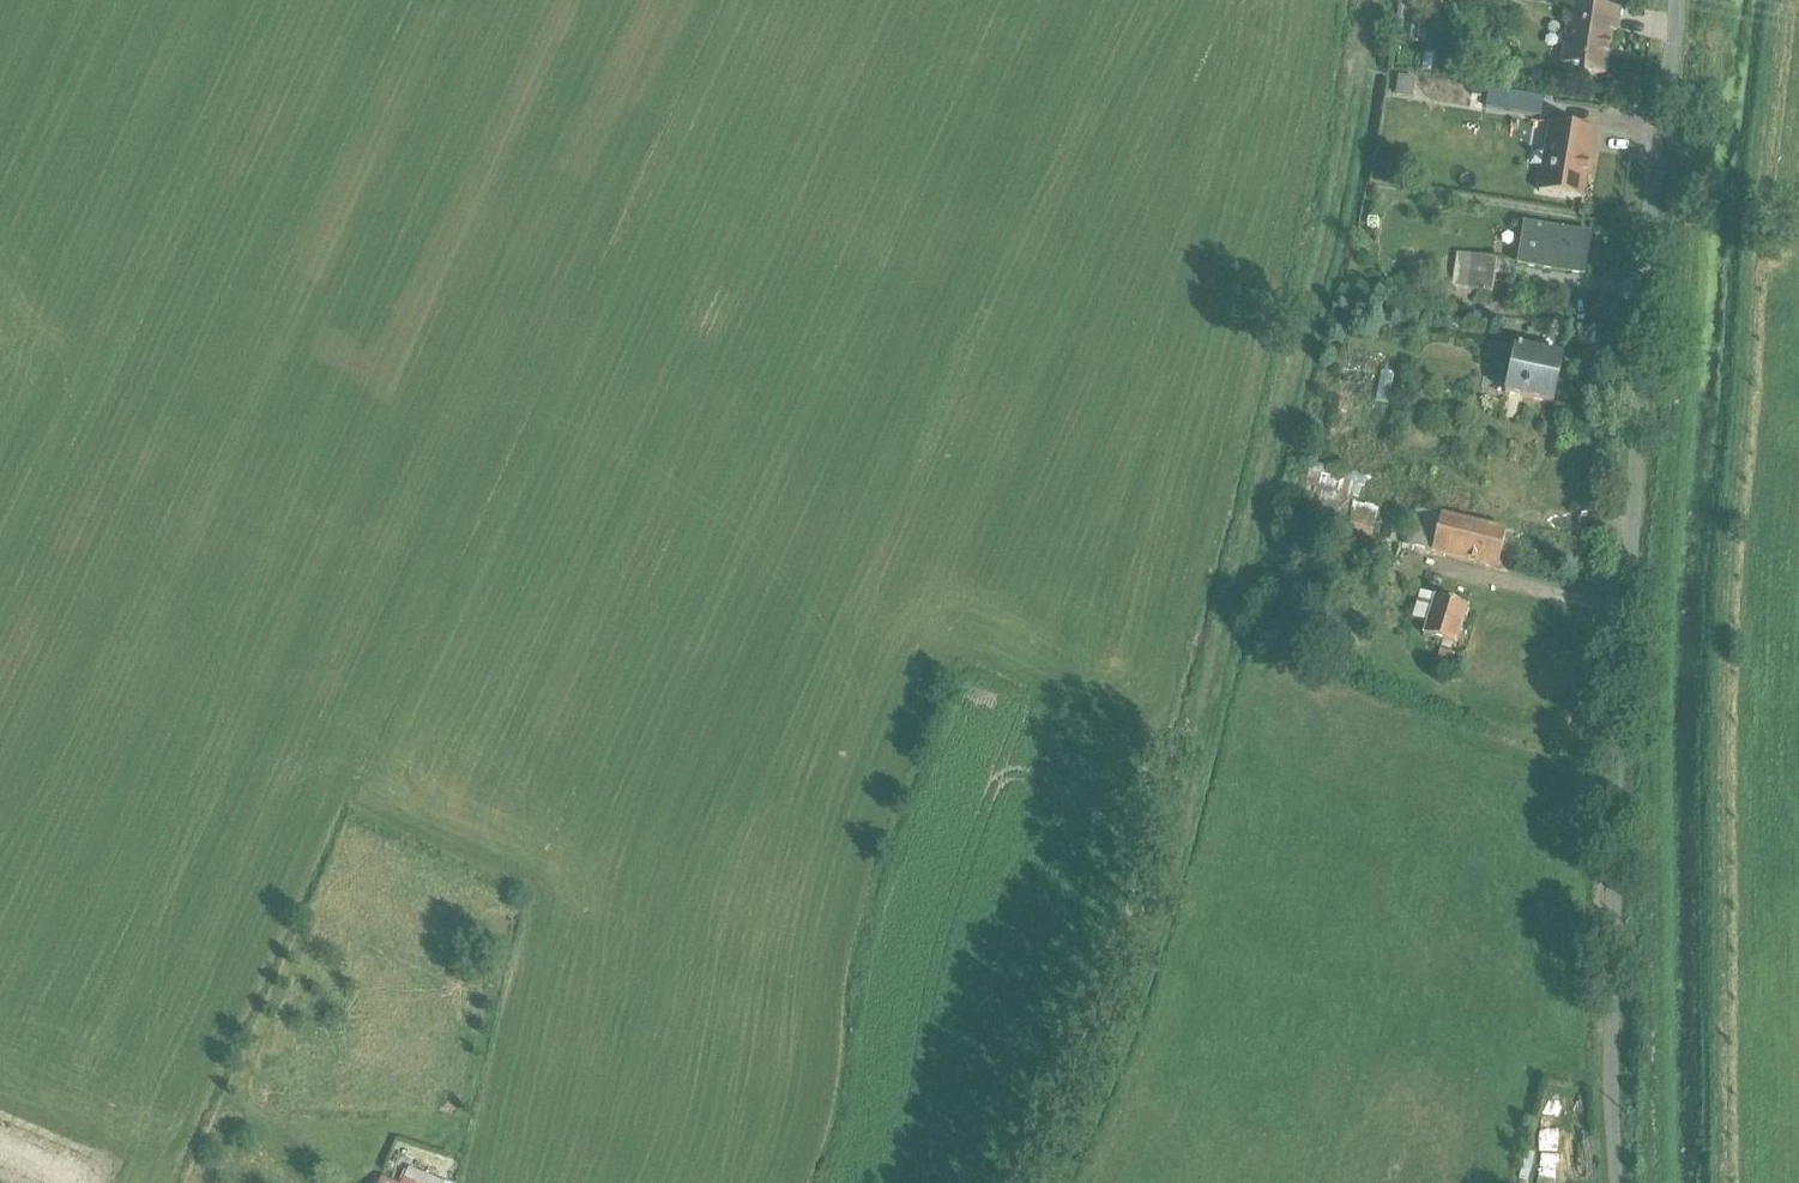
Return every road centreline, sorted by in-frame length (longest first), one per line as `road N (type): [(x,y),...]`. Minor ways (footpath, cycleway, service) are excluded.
road 1 (unclassified): [(1678,0),(1619,686),(1614,1182)]

